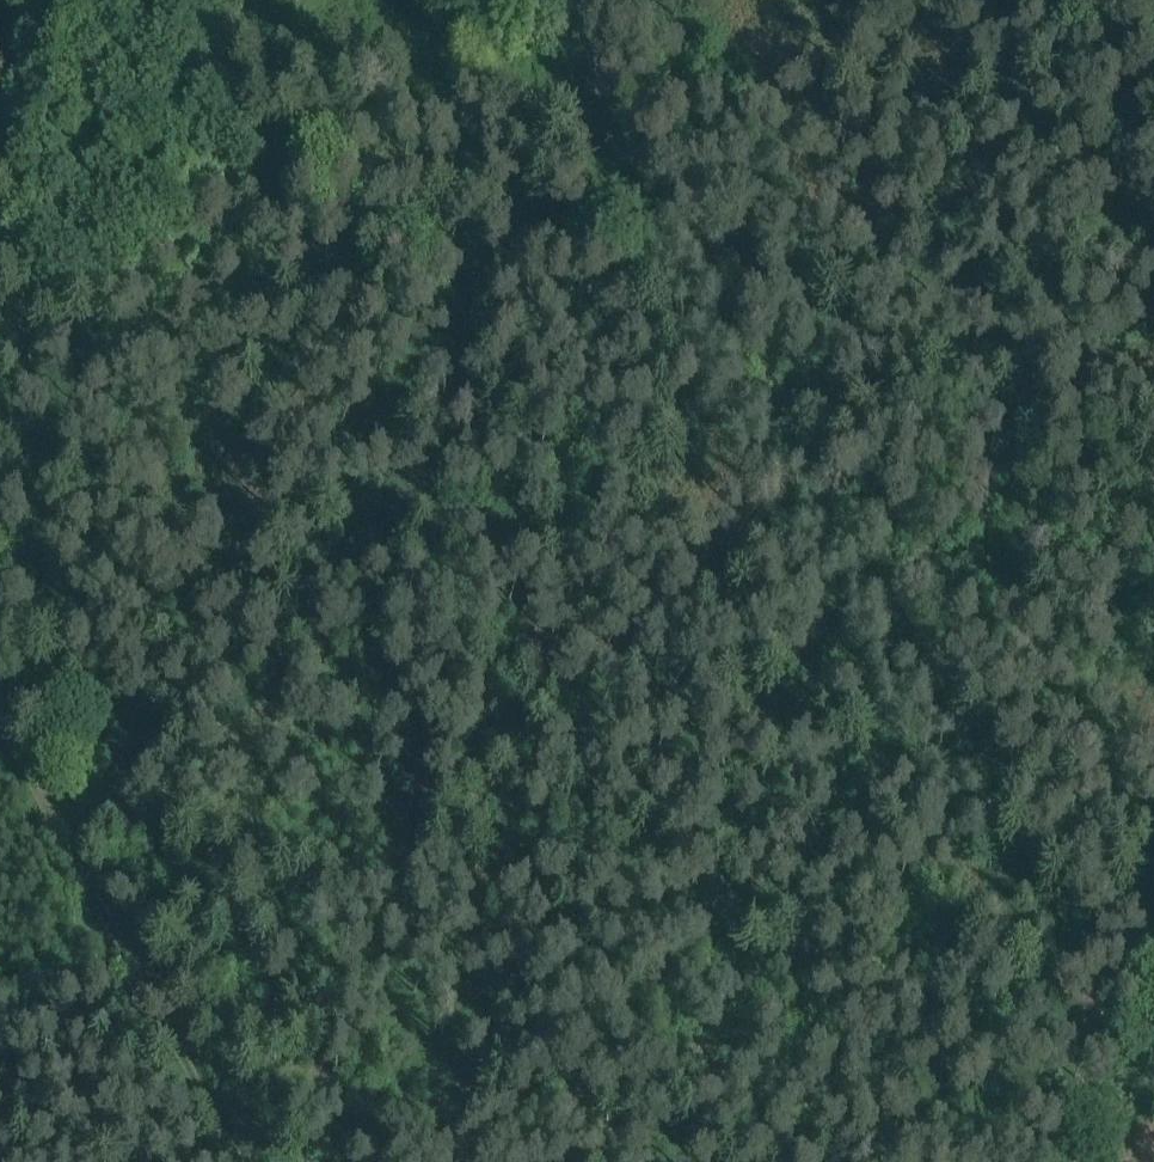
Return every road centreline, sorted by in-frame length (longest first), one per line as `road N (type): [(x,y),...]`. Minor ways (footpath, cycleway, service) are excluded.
road 1 (track): [(0,694),(253,1161)]
road 2 (track): [(2,0),(5,126),(37,265),(0,414)]

